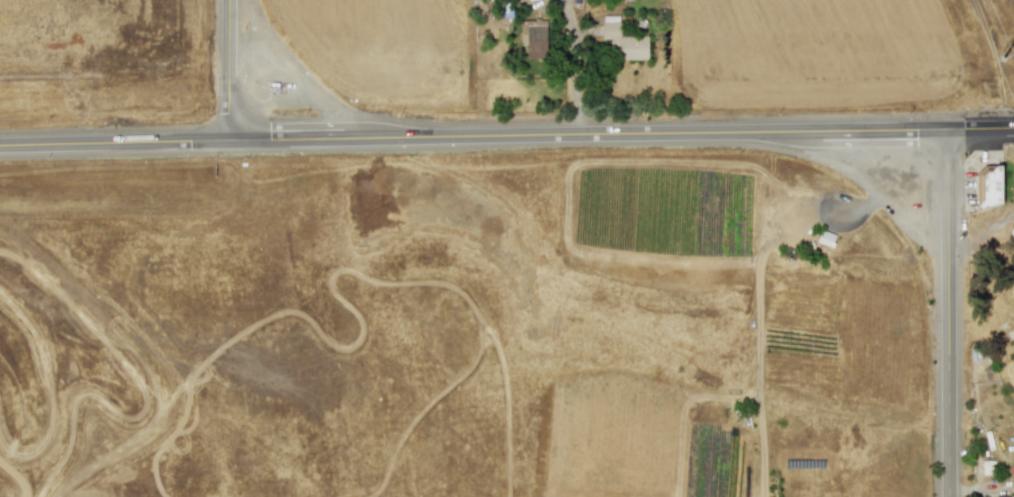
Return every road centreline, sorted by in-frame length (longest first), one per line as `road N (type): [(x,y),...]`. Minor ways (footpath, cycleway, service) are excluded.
road 1 (secondary): [(0,146),(947,130)]
road 2 (residential): [(947,130),(949,496)]
road 3 (tertiary): [(229,0),(229,141)]

